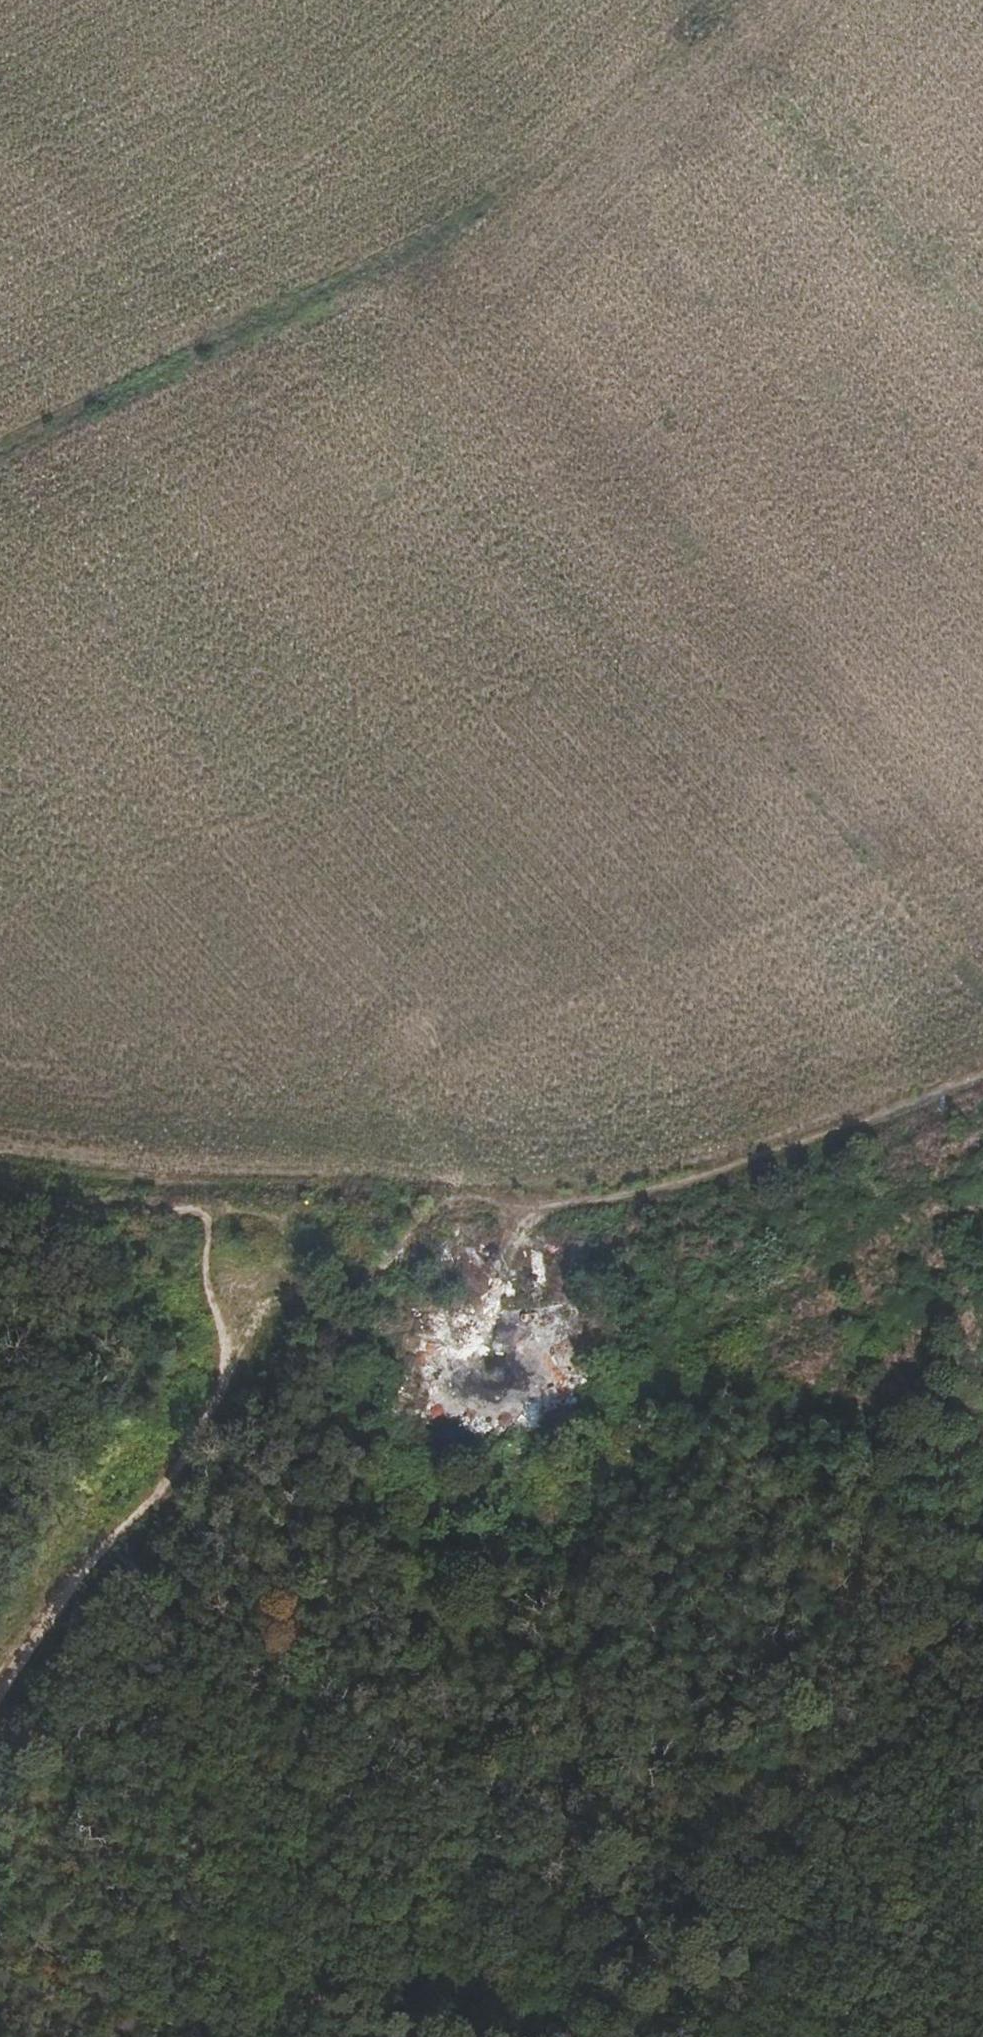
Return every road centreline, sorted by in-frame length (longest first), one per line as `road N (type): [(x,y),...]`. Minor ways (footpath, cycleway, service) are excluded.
road 1 (track): [(982,1079),(757,1161),(539,1209),(117,1209),(0,1191)]
road 2 (track): [(982,1865),(848,2036)]

